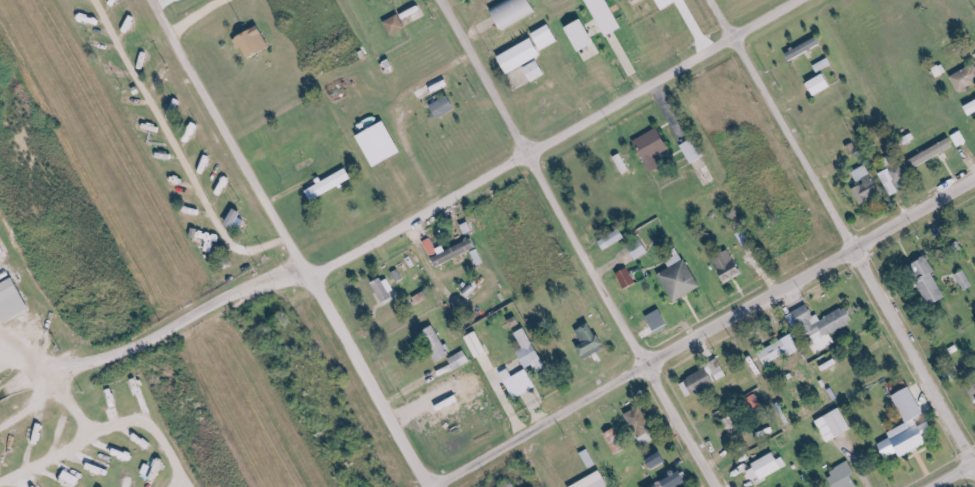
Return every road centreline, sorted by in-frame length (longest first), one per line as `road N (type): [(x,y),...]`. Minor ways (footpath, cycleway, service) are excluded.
road 1 (residential): [(430,486),(974,178)]
road 2 (residential): [(718,486),(440,0)]
road 3 (residential): [(309,276),(794,0)]
road 4 (residential): [(427,486),(154,0)]
road 5 (residential): [(974,470),(710,0)]

